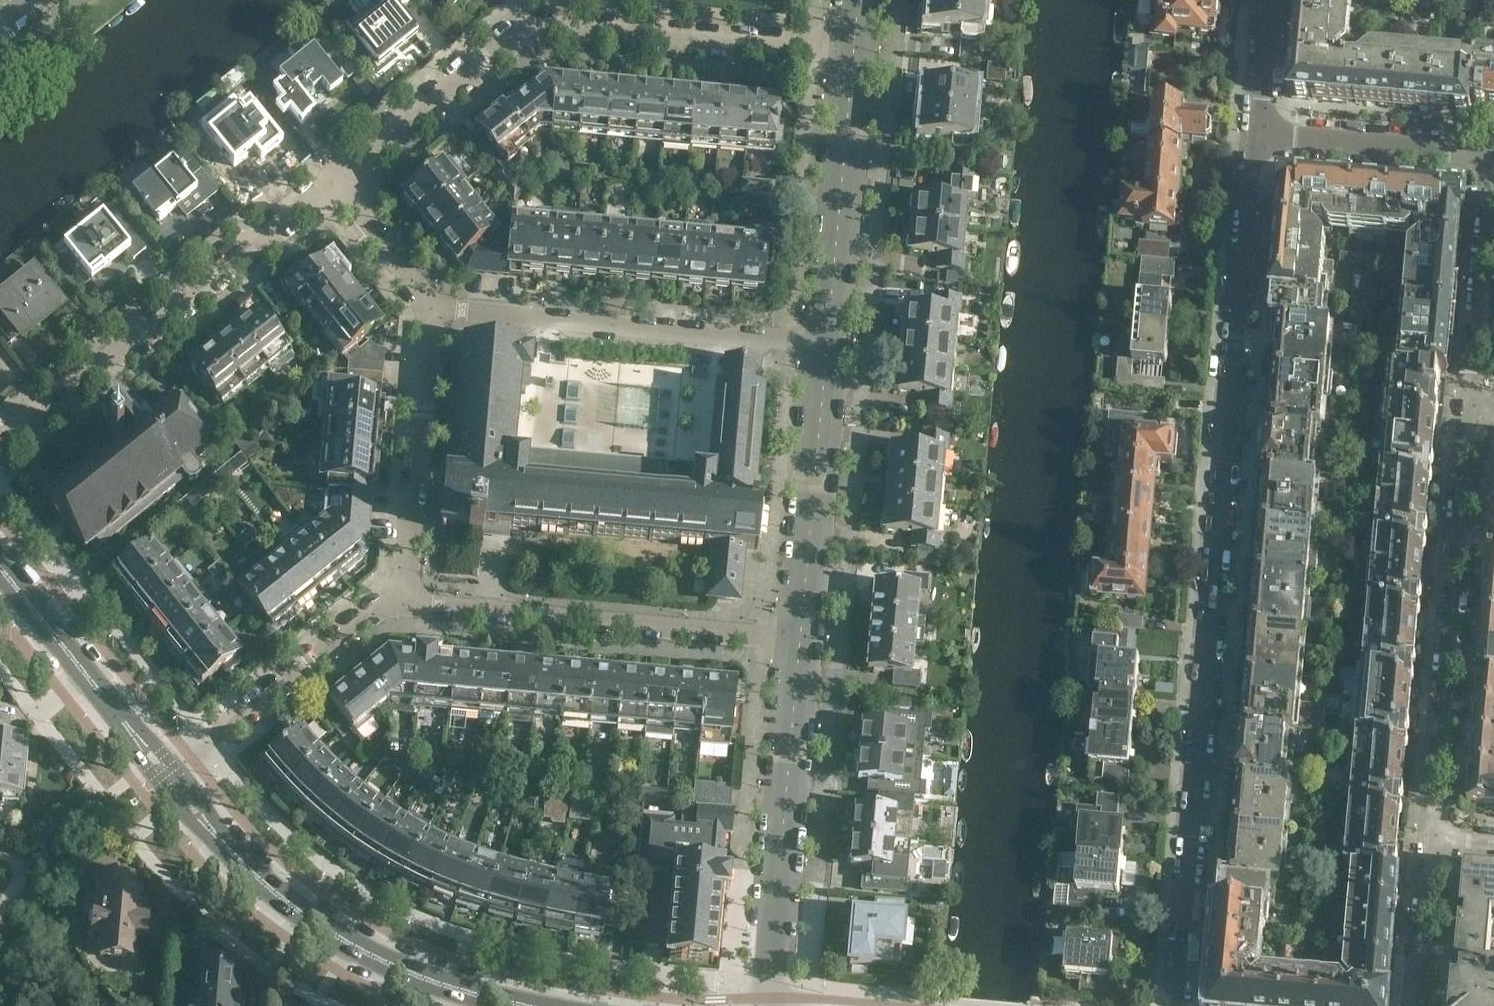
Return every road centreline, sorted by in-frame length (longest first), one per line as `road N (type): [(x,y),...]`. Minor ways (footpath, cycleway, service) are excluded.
road 1 (residential): [(1260,134),(1176,1005)]
road 2 (residential): [(333,180),(538,23),(853,51)]
road 3 (secondary): [(590,1005),(464,977),(351,930),(250,854),(178,769)]
road 4 (residential): [(0,450),(333,180)]
road 5 (residential): [(1479,411),(1431,836)]
road 6 (residential): [(397,594),(430,605),(801,639)]
road 7 (secondary): [(159,783),(208,844),(291,917),(384,973),(481,1005)]
road 8 (residential): [(431,308),(825,344)]
road 9 (residential): [(765,1005),(801,639)]
road 10 (residential): [(801,639),(825,344)]
road 11 (residential): [(825,344),(853,51)]
road 12 (residential): [(397,594),(407,579),(431,308)]
road 13 (secondary): [(178,769),(0,546)]
road 14 (residential): [(178,769),(397,594)]
road 15 (secondary): [(0,586),(159,783)]
road 16 (residential): [(1493,156),(1260,134)]
road 17 (residential): [(1493,202),(1479,411)]
road 18 (residential): [(431,308),(333,180)]
road 19 (residential): [(1260,134),(1271,0)]

